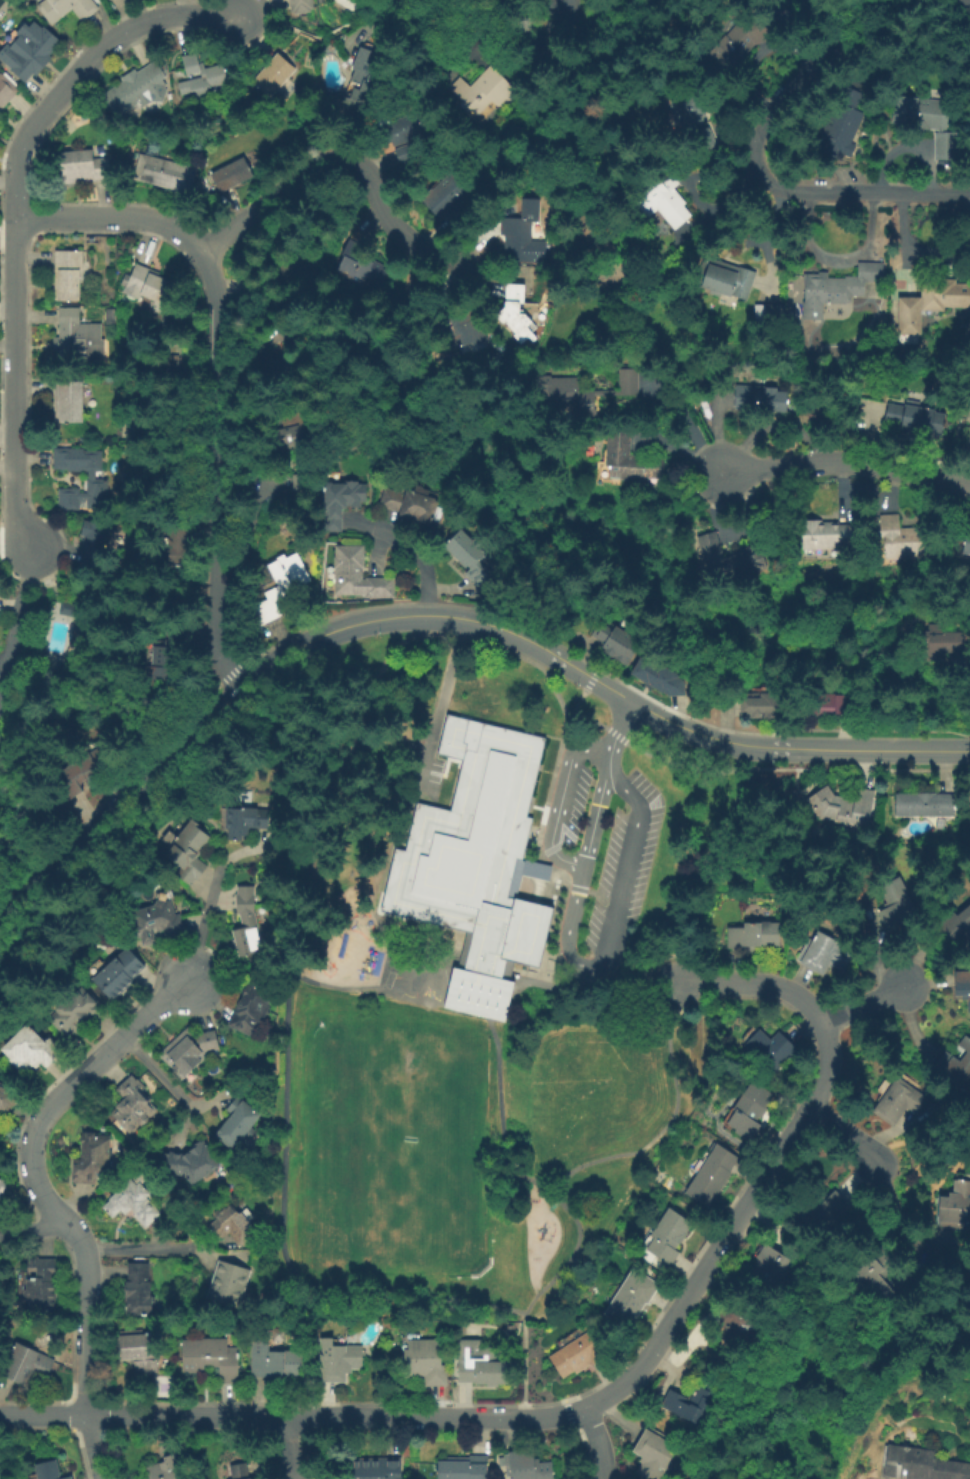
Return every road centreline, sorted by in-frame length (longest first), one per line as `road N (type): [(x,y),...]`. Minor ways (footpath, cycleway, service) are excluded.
road 1 (residential): [(0,1413),(525,1417),(605,1397),(655,1349),(829,1073),(824,1020),(795,989),(684,980)]
road 2 (residential): [(254,18),(195,14),(111,41),(45,108),(19,149),(19,517),(40,542)]
road 3 (residential): [(104,1478),(87,1414),(86,1256),(39,1188),(31,1146),(40,1119),(189,980)]
road 4 (tertiary): [(969,750),(720,740),(632,703),(503,629),(429,615)]
road 5 (tertiary): [(429,615),(344,626),(282,654),(0,921)]
road 6 (residential): [(882,0),(760,126),(755,161),(786,190),(969,193)]
road 7 (residential): [(475,262),(420,247),(395,224),(367,171),(344,160),(313,169),(198,249)]
road 8 (residential): [(214,589),(214,288),(198,249)]
road 9 (residential): [(969,483),(838,461),(722,476)]
road 10 (residential): [(198,249),(178,231),(137,218),(15,218)]

